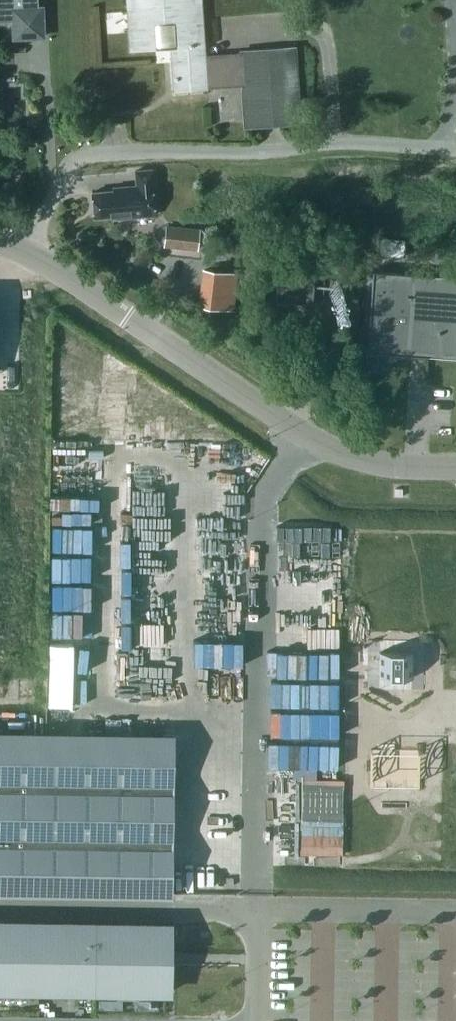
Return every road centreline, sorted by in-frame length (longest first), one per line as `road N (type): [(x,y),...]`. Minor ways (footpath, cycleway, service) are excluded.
road 1 (unclassified): [(455,470),(394,469),(328,451),(23,252)]
road 2 (residential): [(23,252),(78,159),(374,145),(455,152)]
road 3 (unclassified): [(0,906),(258,909)]
road 4 (unclassified): [(258,909),(455,912)]

